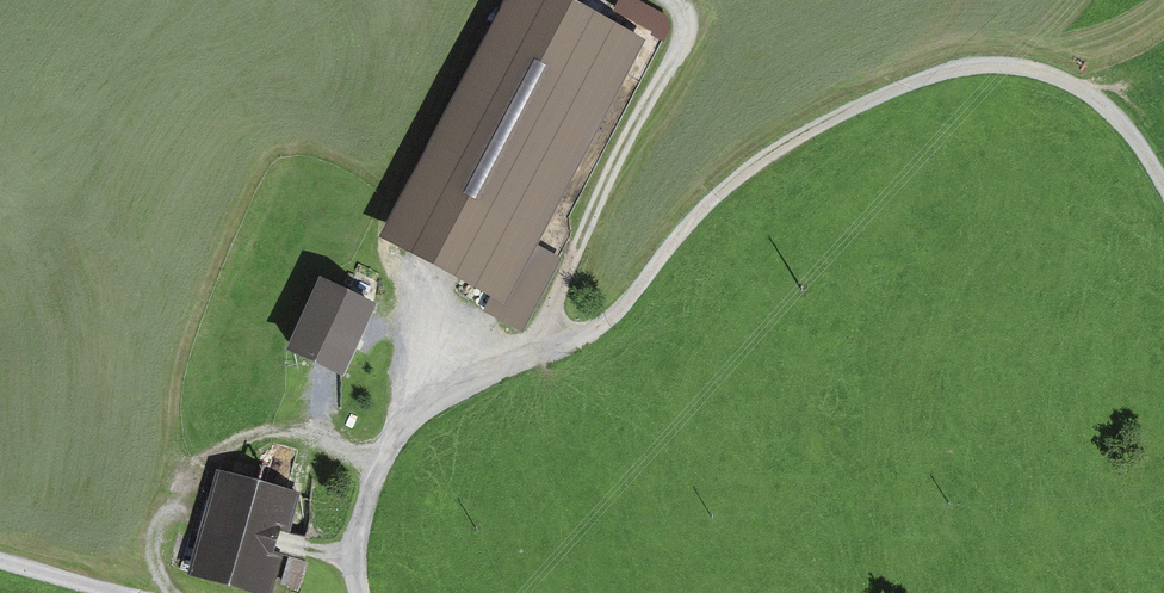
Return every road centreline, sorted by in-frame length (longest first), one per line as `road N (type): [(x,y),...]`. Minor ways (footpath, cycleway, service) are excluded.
road 1 (track): [(360,592),(352,557),(386,451),(459,386),(605,327),(748,170),(851,110),(964,70),(1028,70),(1084,92),(1163,180)]
road 2 (track): [(663,0),(685,25),(681,45),(599,199),(538,354)]
road 3 (track): [(164,592),(147,553),(167,501),(213,448),(246,433),(386,451)]
road 4 (unclassified): [(0,562),(117,592)]

